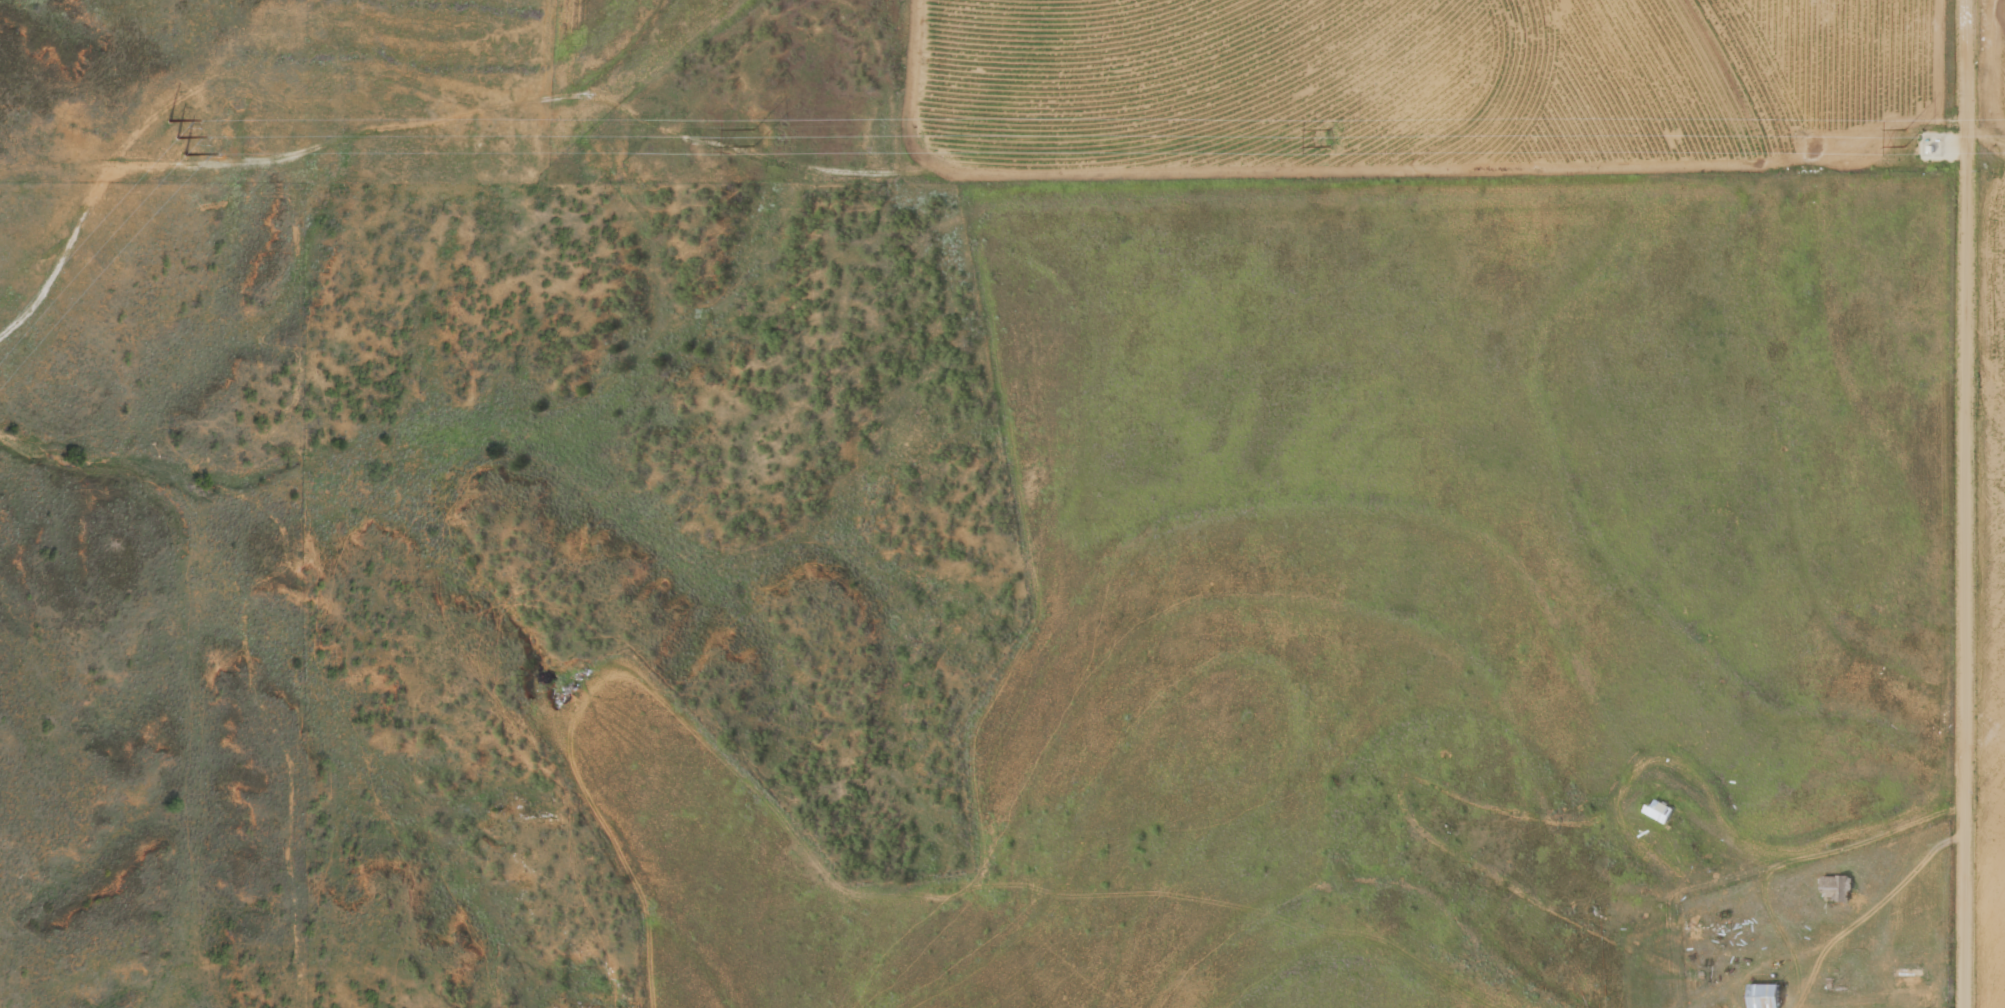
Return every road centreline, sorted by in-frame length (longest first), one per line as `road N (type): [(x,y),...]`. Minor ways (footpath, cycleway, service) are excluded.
road 1 (residential): [(1964,1007),(1966,0)]

